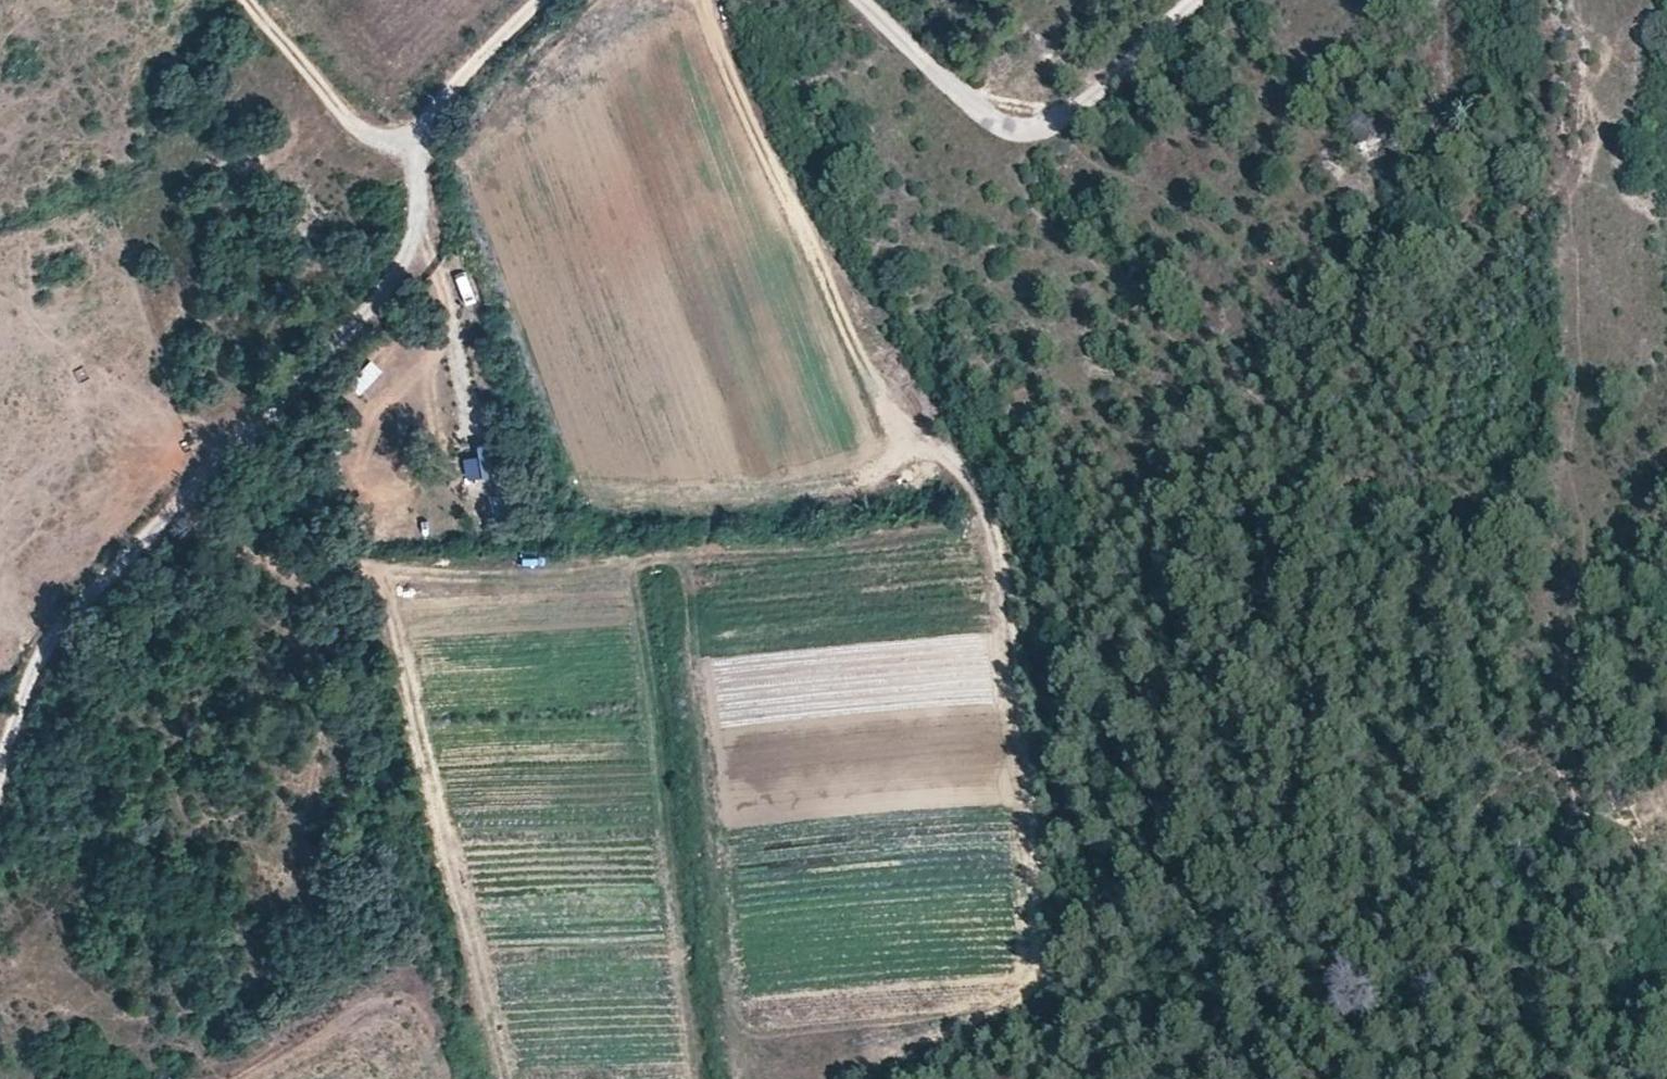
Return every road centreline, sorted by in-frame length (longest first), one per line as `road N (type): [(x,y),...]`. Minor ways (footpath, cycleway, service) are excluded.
road 1 (track): [(0,766),(61,618),(135,542),(190,461),(362,309),(418,215),(420,157),(444,99),(544,0)]
road 2 (track): [(854,0),(984,117),(1018,130),(1078,109),(1196,0)]
road 3 (unclassified): [(242,0),(339,113),(369,137),(420,157)]

